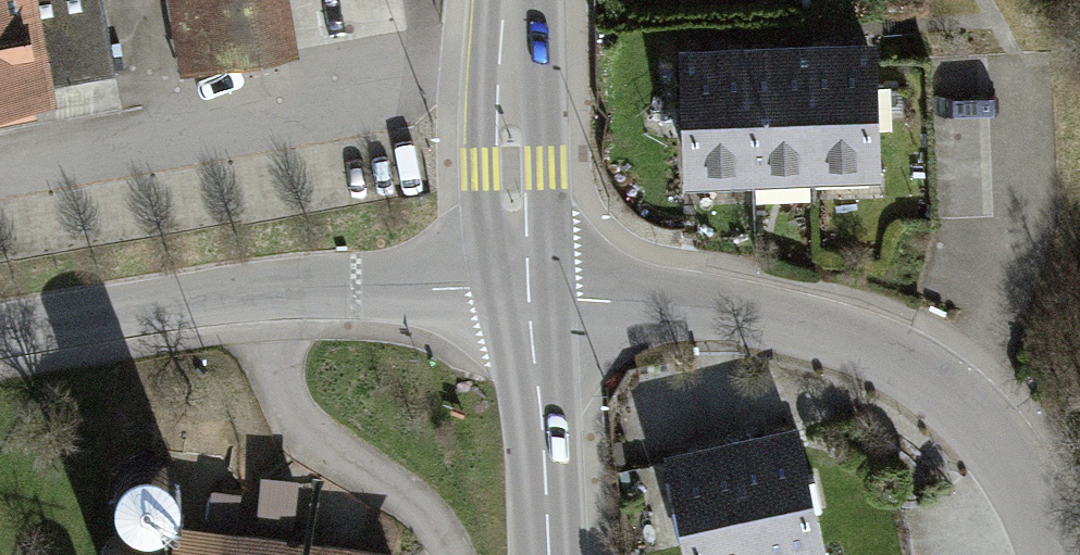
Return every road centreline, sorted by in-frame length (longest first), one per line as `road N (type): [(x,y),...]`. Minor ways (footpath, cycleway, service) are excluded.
road 1 (residential): [(527,295),(821,328),(890,355),(994,432),(1032,492),(1044,554)]
road 2 (residential): [(0,339),(260,298),(527,295)]
road 3 (secondary): [(527,295),(512,171),(512,0)]
road 4 (secondary): [(527,295),(550,554)]

